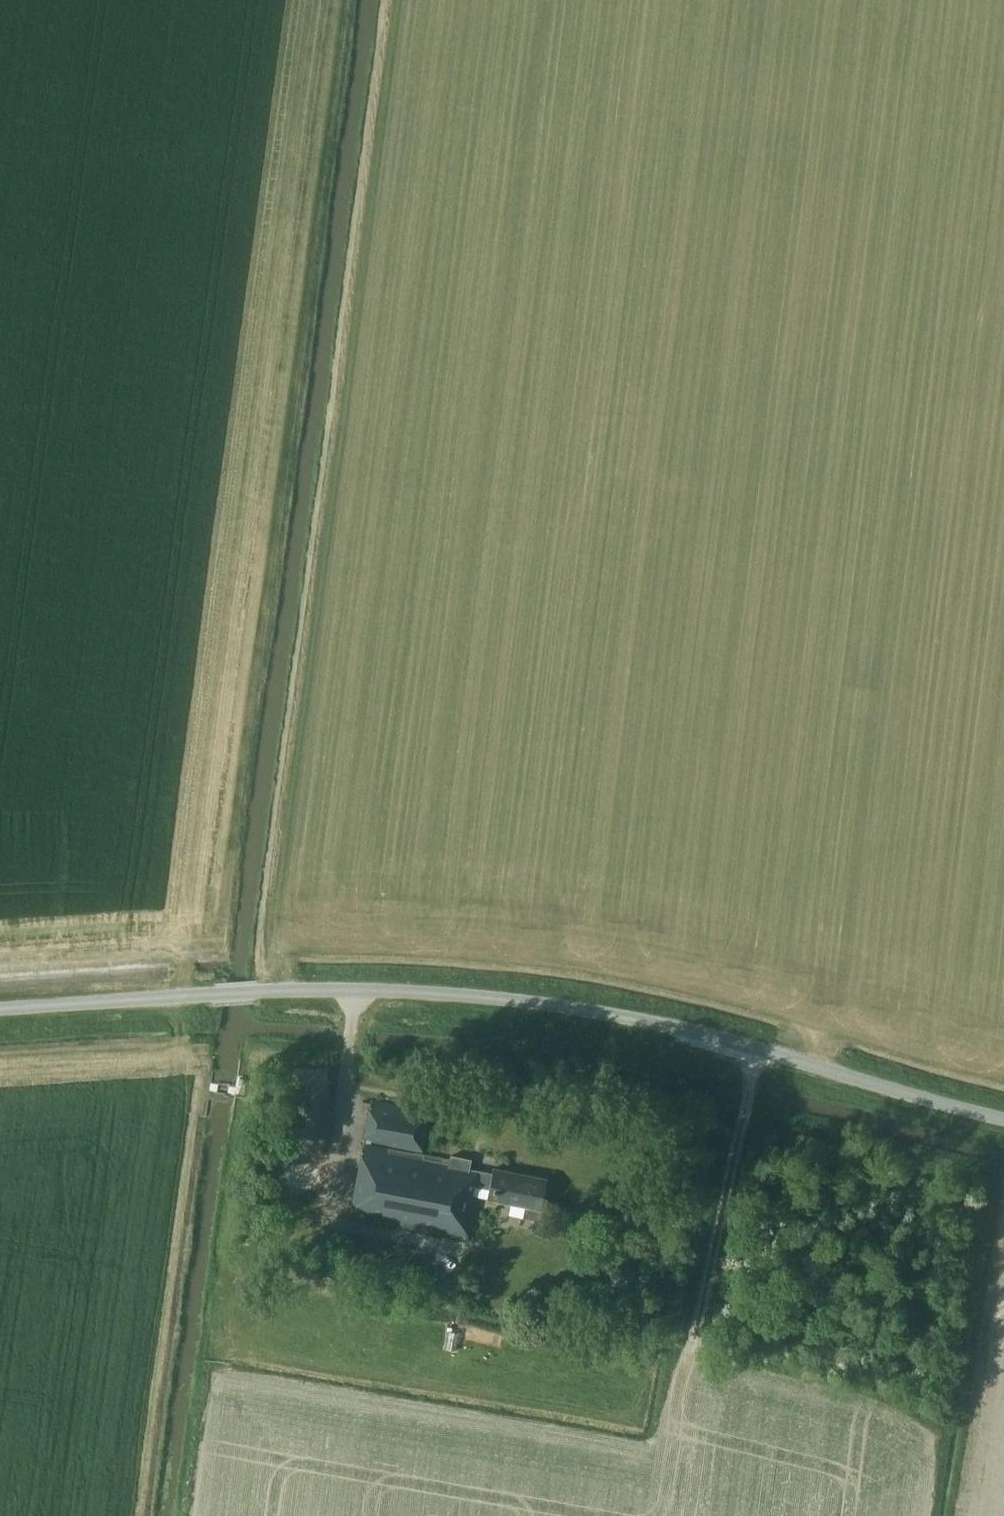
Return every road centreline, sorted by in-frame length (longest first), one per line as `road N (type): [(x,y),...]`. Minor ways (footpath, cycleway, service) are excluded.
road 1 (unclassified): [(1003,1116),(638,1020),(459,994),(260,988),(0,1006)]
road 2 (track): [(754,1048),(691,1349)]

